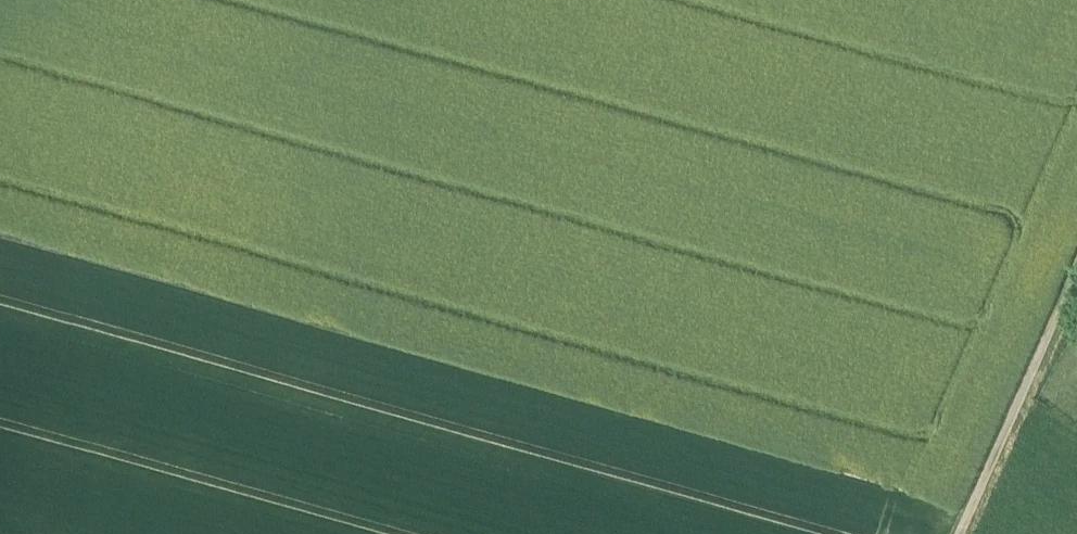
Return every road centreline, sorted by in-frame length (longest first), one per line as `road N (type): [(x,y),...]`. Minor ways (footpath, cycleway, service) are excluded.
road 1 (track): [(963,533),(1076,273)]

